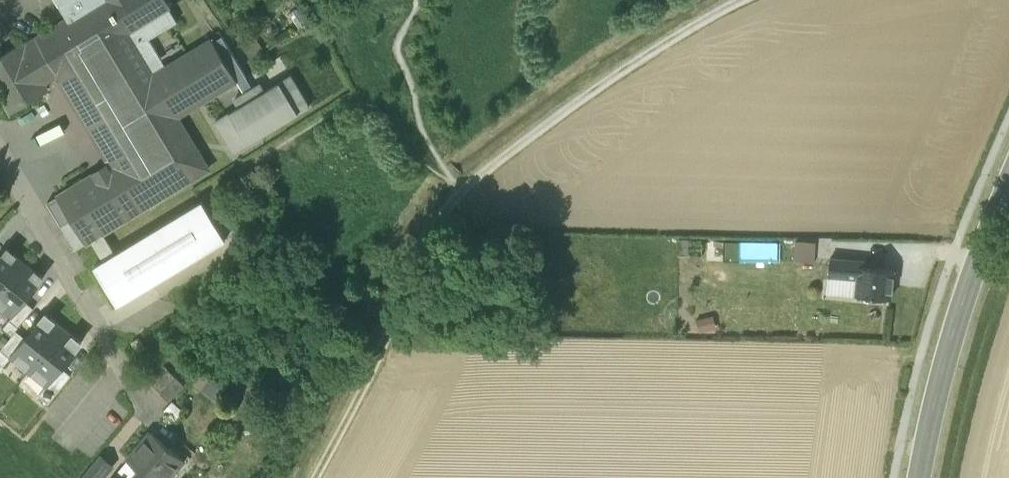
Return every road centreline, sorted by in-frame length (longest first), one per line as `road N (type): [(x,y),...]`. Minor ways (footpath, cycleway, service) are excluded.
road 1 (track): [(459,190),(603,79),(729,0)]
road 2 (track): [(459,190),(403,272),(385,336),(309,477)]
road 3 (tertiary): [(918,477),(967,291),(1008,183)]
road 4 (residential): [(0,163),(148,414)]

